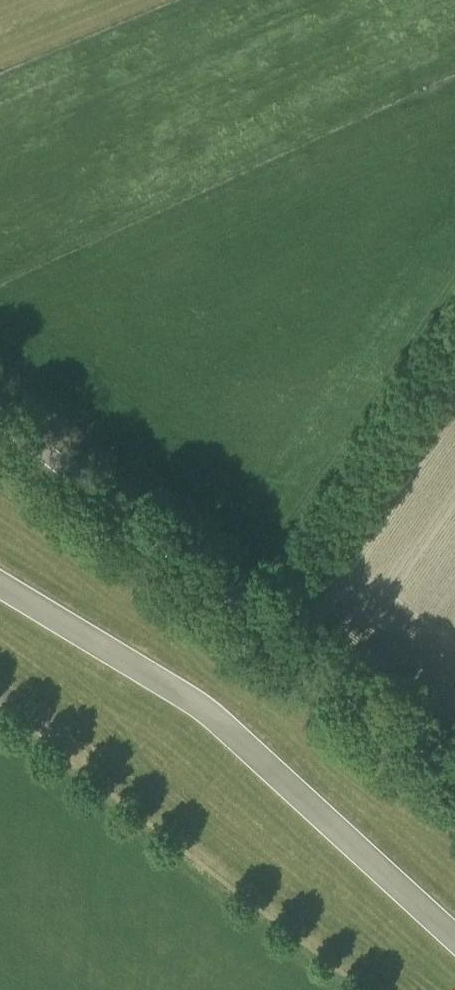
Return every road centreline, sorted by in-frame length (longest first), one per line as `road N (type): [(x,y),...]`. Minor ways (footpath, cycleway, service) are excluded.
road 1 (unclassified): [(454,767),(0,419)]
road 2 (track): [(263,620),(454,339)]

